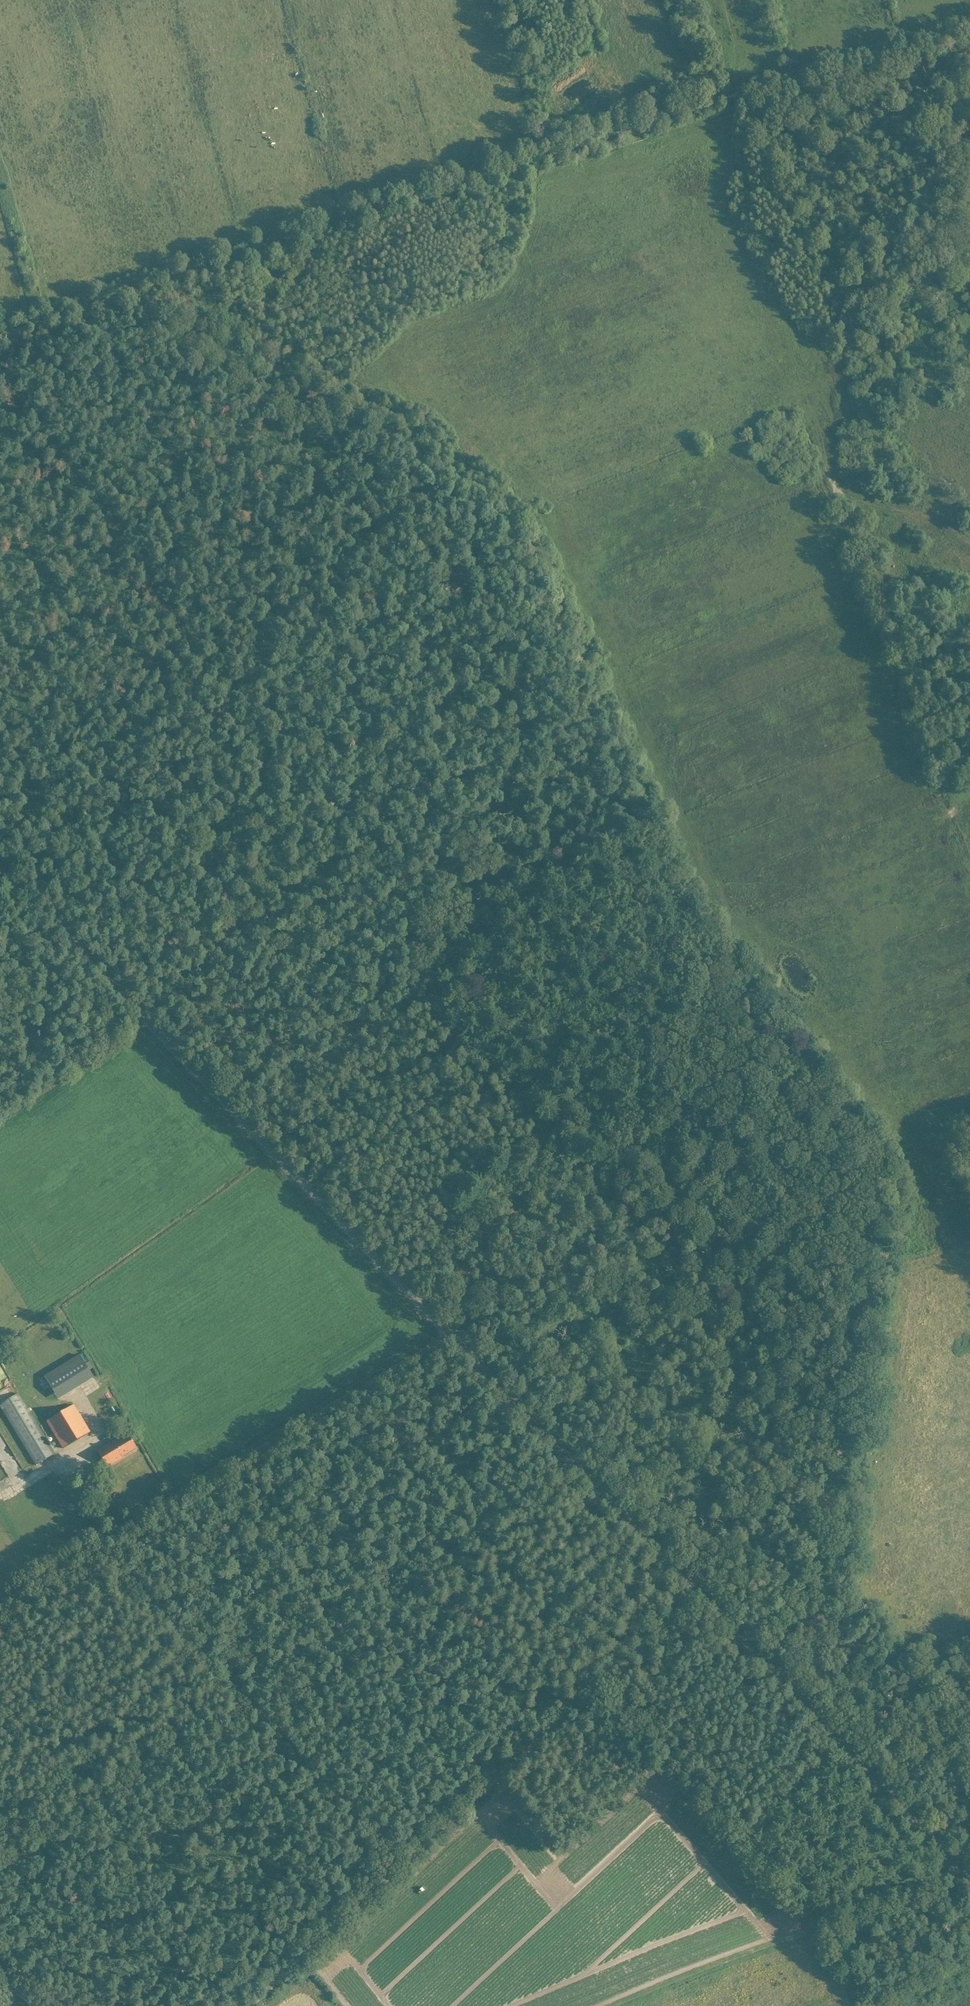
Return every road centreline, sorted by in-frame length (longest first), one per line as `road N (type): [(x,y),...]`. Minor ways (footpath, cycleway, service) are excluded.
road 1 (tertiary): [(447,1339),(0,871)]
road 2 (unclassified): [(255,2005),(698,1593)]
road 3 (unclassified): [(111,1535),(447,1339)]
road 4 (tertiary): [(969,1871),(698,1593)]
road 5 (tertiary): [(698,1593),(447,1339)]
road 6 (track): [(854,1905),(818,1935),(750,1954),(634,2005)]
road 7 (track): [(854,1905),(969,1862)]

